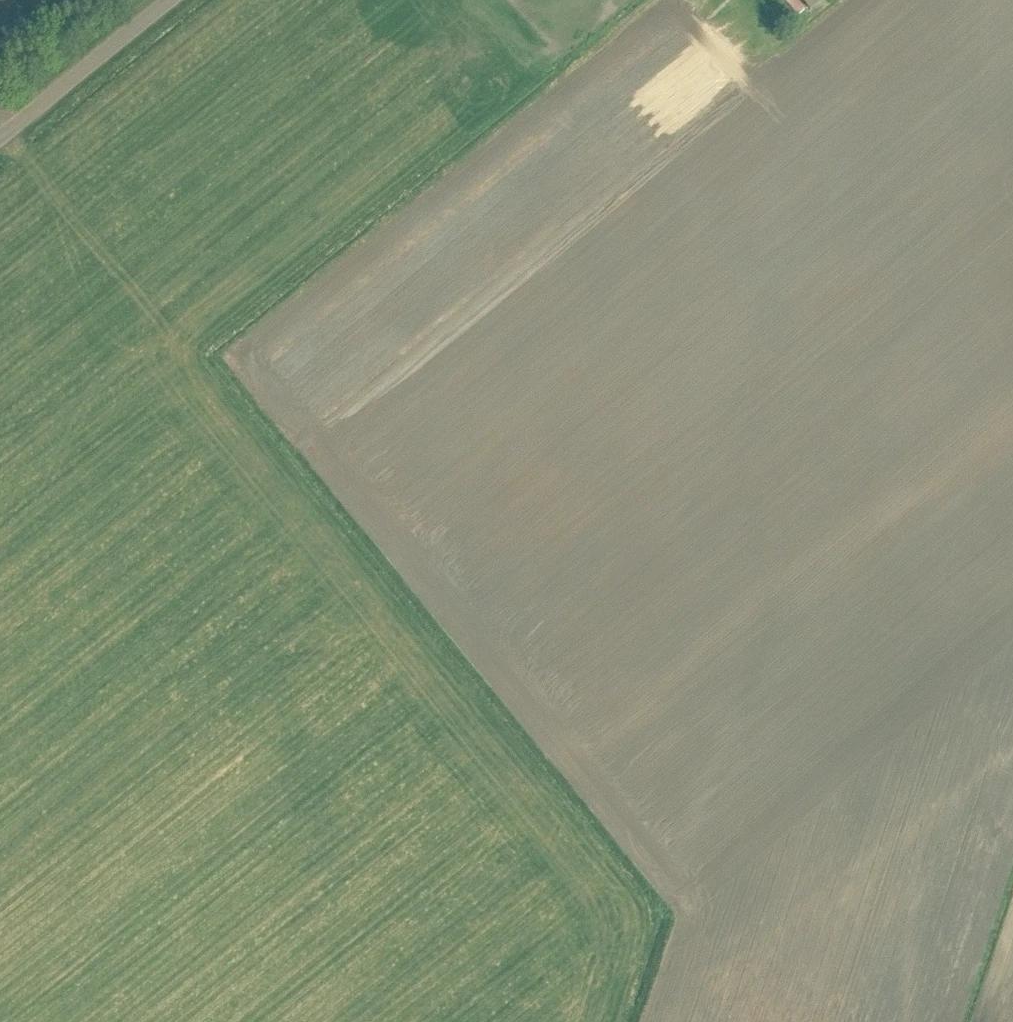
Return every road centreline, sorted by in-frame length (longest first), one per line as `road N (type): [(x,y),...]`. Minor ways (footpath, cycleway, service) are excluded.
road 1 (unclassified): [(0,140),(173,0)]

